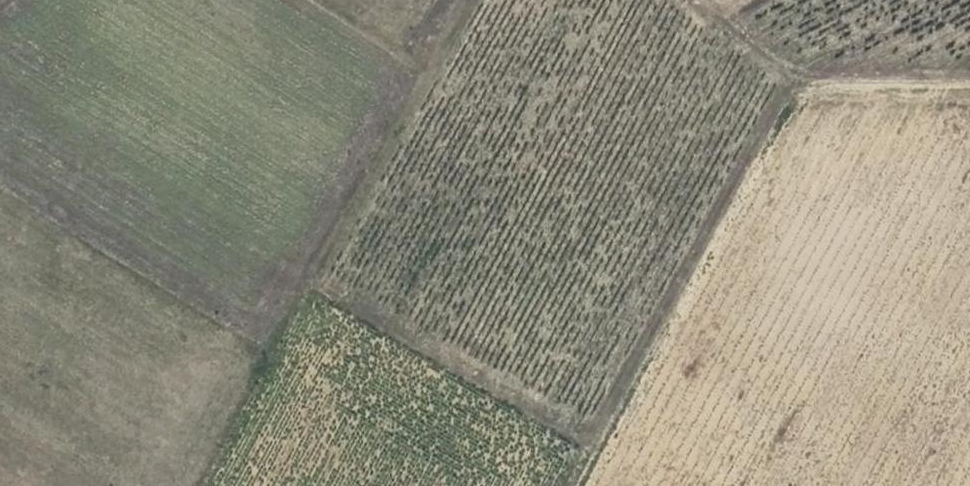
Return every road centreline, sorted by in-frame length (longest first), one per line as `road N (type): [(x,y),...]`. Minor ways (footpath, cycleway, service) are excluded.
road 1 (track): [(738,0),(809,70),(969,70)]

